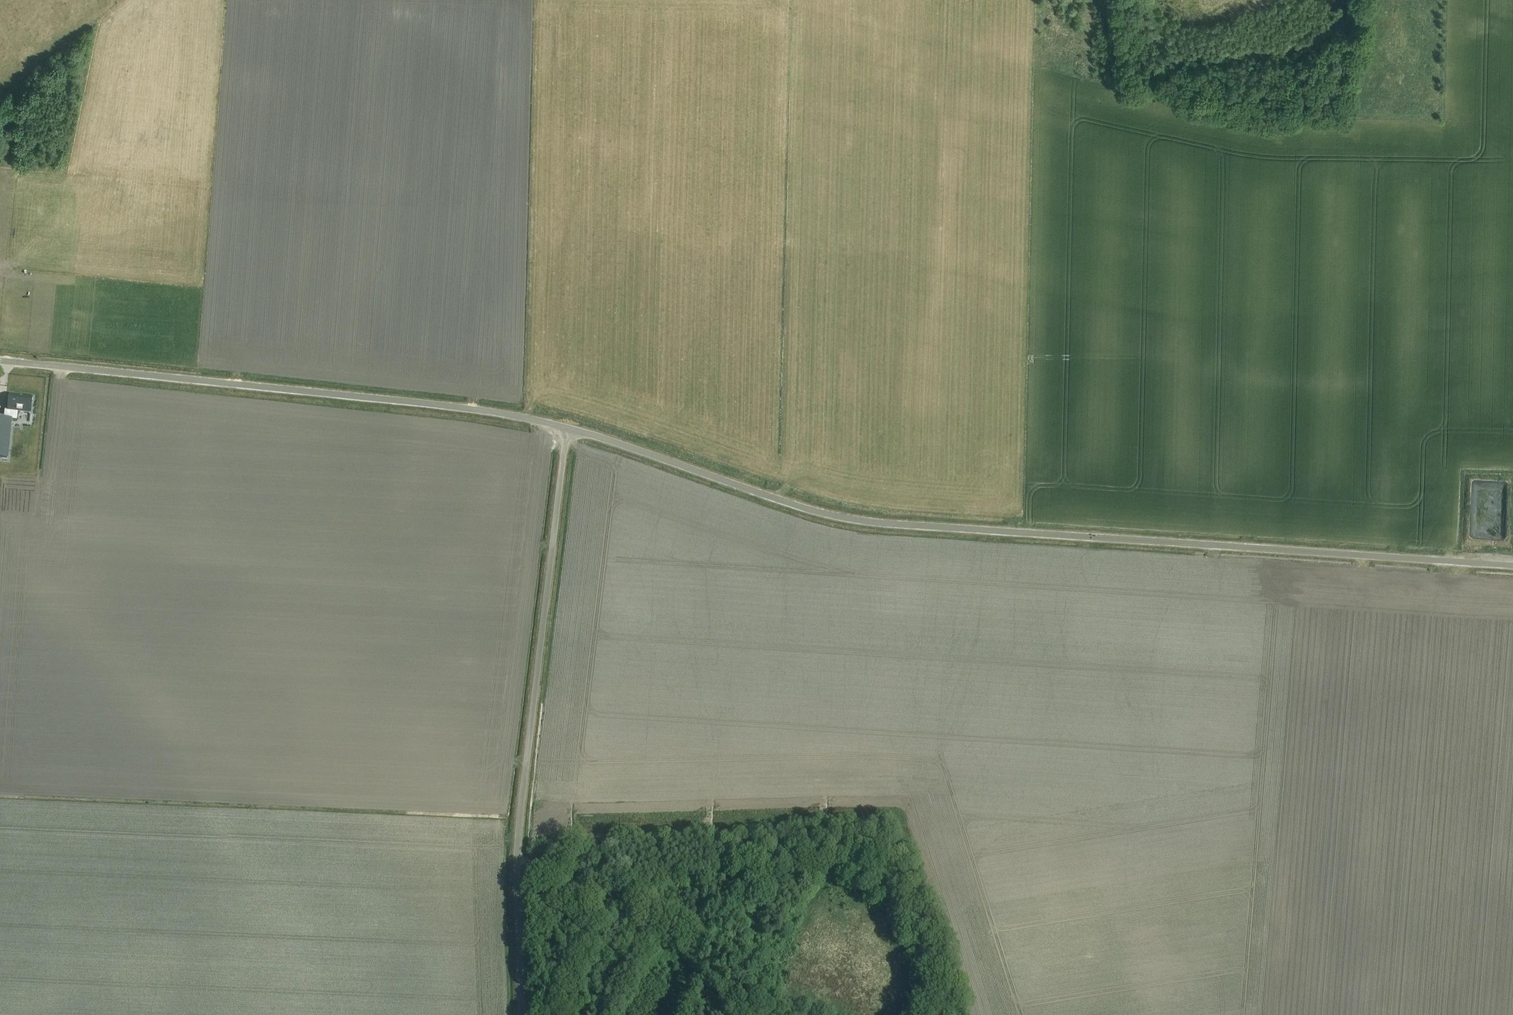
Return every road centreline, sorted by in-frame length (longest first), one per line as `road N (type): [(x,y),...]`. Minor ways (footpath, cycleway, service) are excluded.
road 1 (unclassified): [(1512,564),(860,521),(566,429)]
road 2 (unclassified): [(522,1014),(519,824),(566,429)]
road 3 (unclassified): [(566,429),(446,406),(0,361)]
road 4 (track): [(517,857),(815,1014)]

